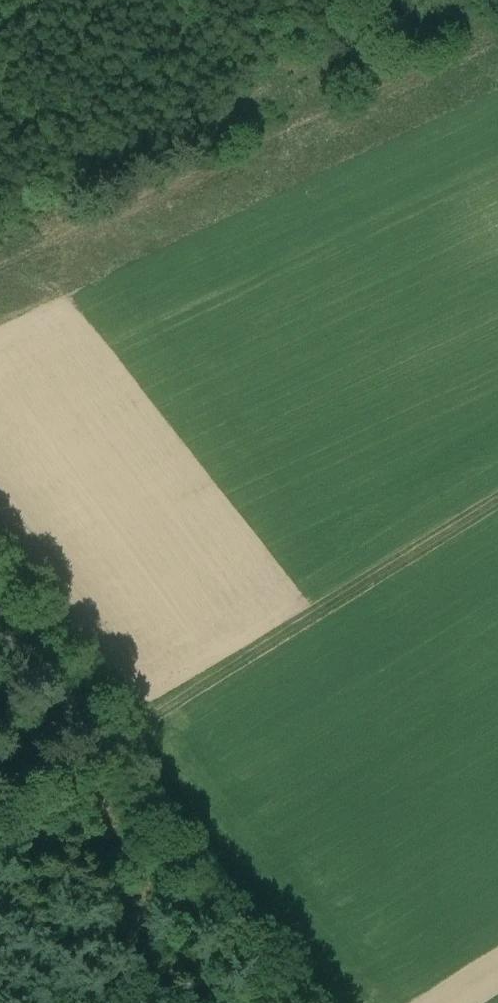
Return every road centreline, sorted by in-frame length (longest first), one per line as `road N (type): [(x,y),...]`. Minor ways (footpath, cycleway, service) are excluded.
road 1 (tertiary): [(317,1002),(0,618)]

